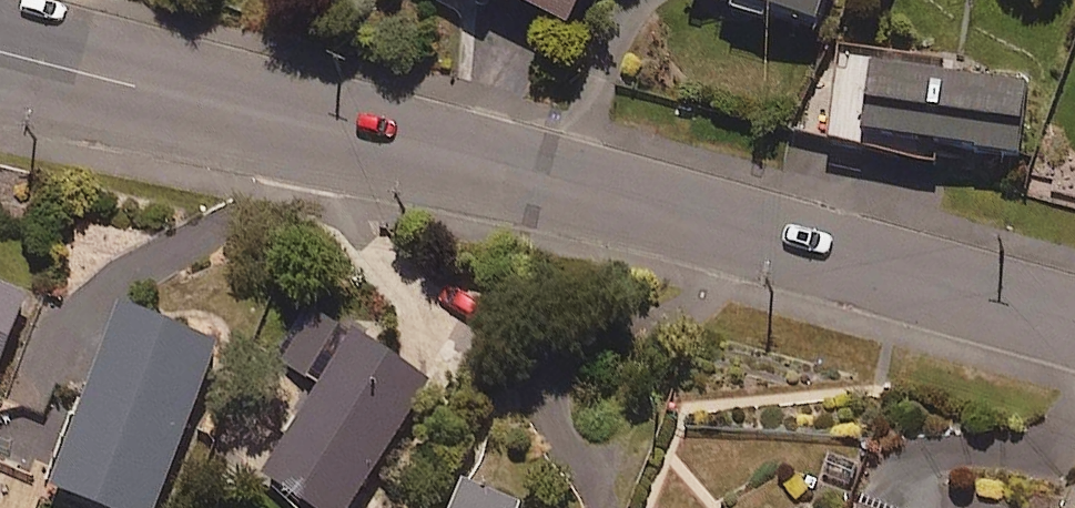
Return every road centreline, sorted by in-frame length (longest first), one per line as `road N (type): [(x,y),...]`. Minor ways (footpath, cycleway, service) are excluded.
road 1 (tertiary): [(0,50),(433,151),(1074,327)]

